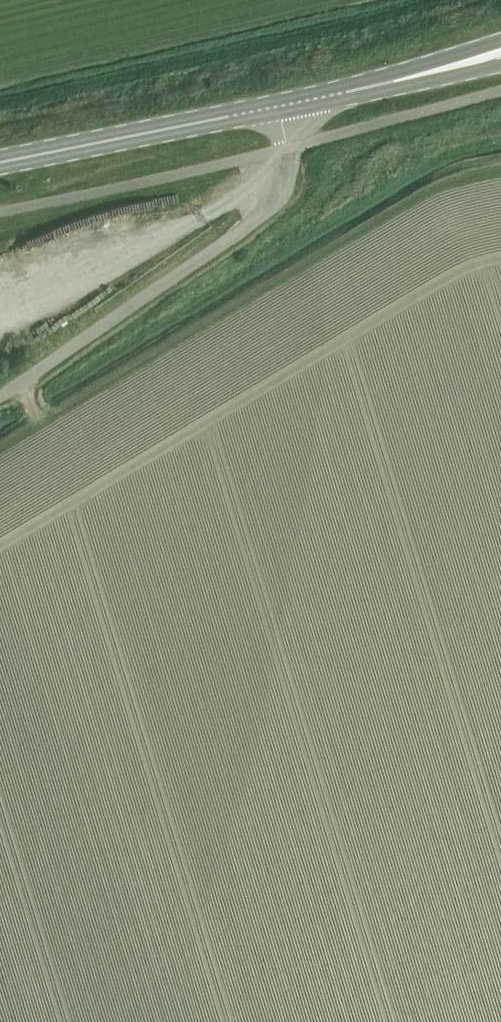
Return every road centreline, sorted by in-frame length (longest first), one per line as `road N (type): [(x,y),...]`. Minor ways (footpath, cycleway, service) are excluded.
road 1 (unclassified): [(0,391),(213,250),(261,206),(283,153),(282,106)]
road 2 (secondary): [(0,162),(282,106)]

